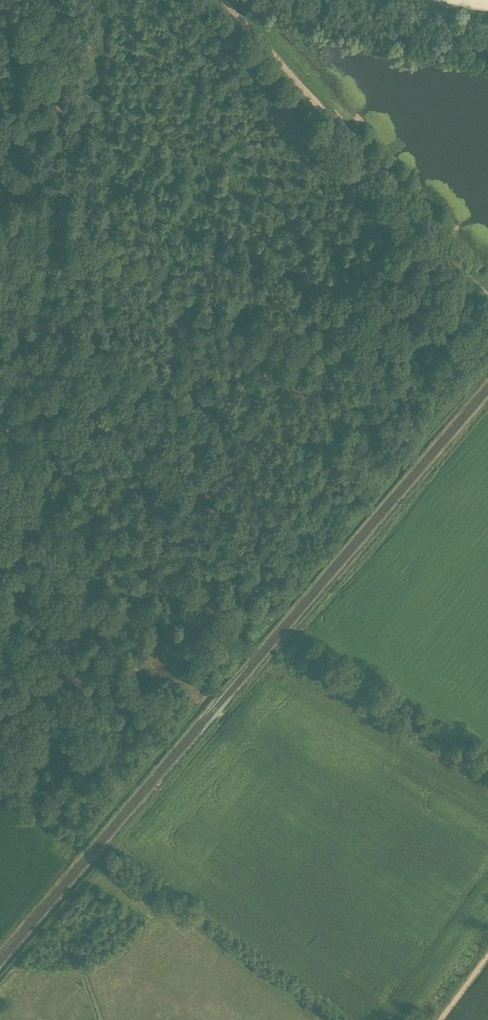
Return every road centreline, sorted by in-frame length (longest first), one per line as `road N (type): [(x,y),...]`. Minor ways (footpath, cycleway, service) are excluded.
road 1 (track): [(487,298),(220,0)]

